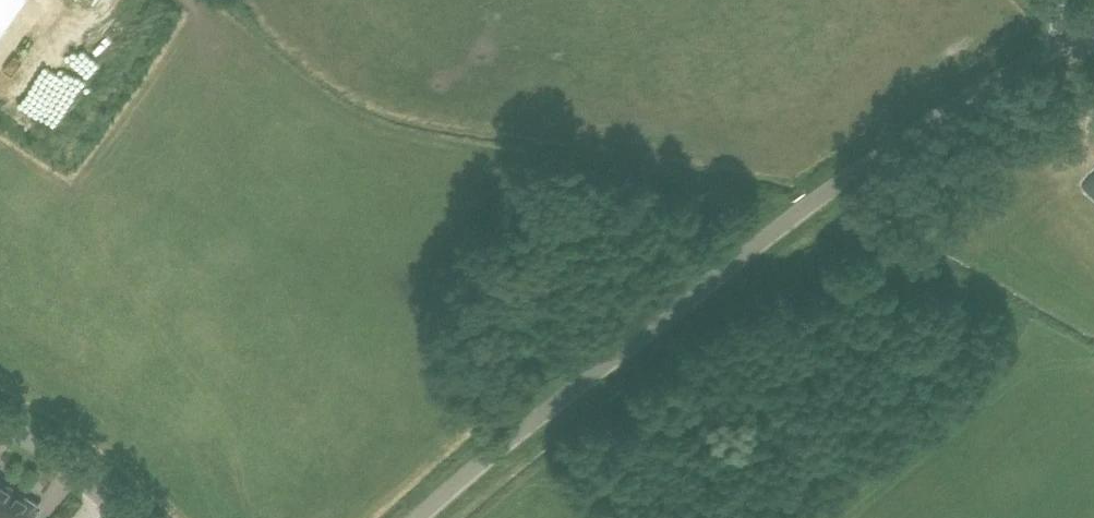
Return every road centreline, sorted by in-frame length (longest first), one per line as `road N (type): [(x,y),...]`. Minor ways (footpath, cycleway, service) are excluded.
road 1 (unclassified): [(426,517),(766,240),(1080,29)]
road 2 (unclassified): [(123,517),(0,427)]

